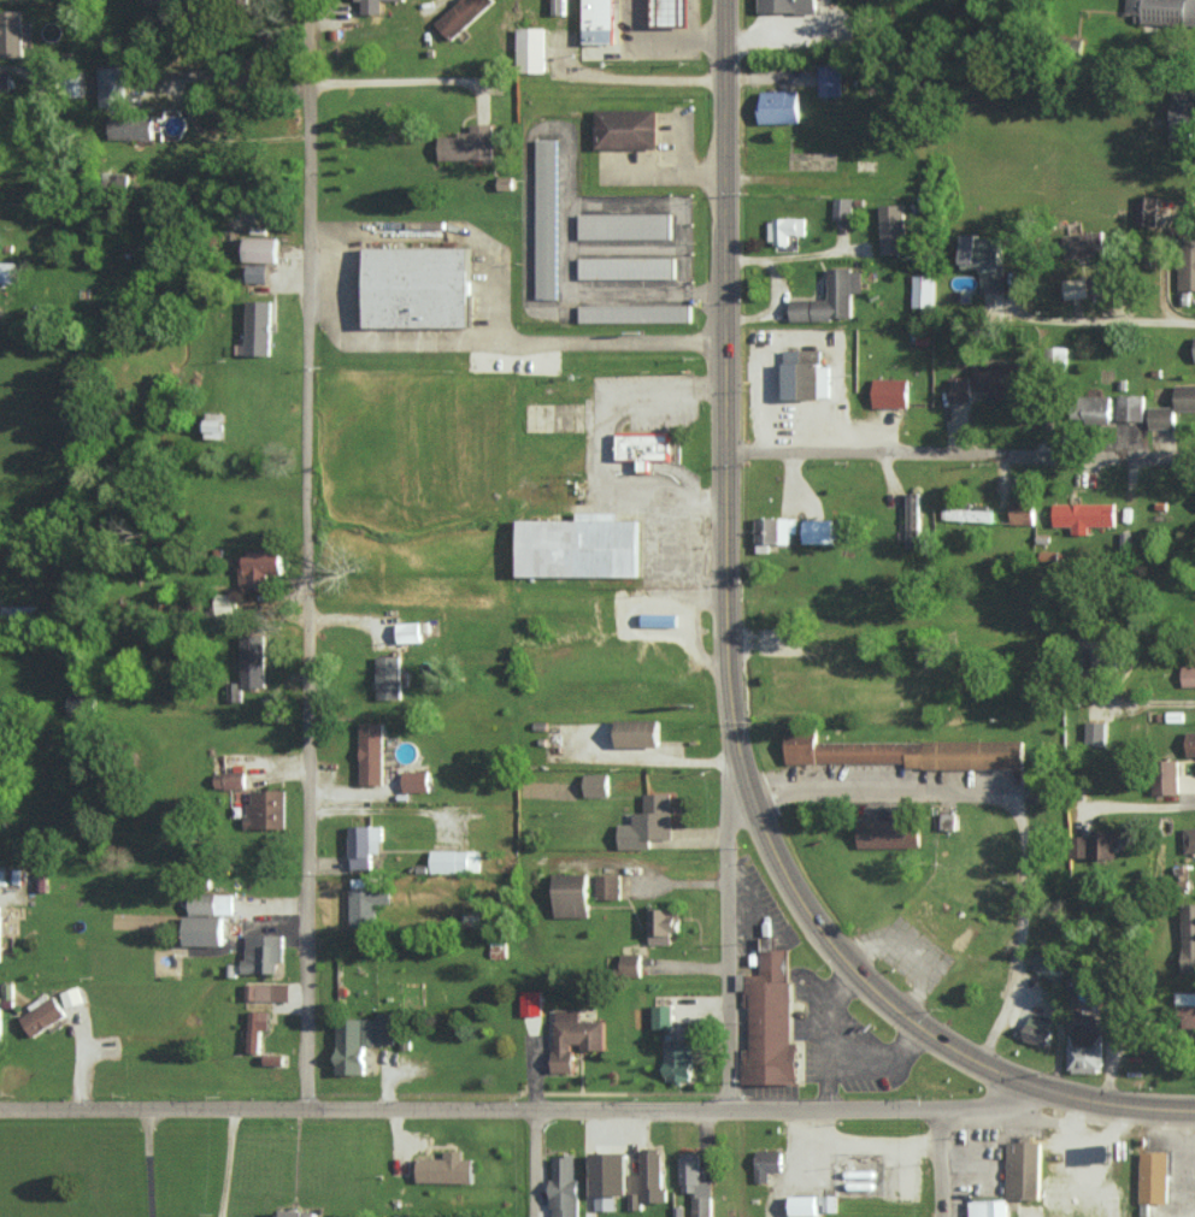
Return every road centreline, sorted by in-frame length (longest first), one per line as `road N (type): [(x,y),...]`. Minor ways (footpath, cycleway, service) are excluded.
road 1 (residential): [(307,1109),(308,0)]
road 2 (tertiary): [(1058,1091),(942,1107),(0,1110)]
road 3 (secondary): [(741,769),(728,652),(725,451),(734,0)]
road 4 (residential): [(725,451),(1194,455)]
road 5 (secondary): [(979,1059),(900,1010),(829,937),(783,870),(741,769)]
road 6 (residential): [(728,1104),(741,769)]
road 7 (secondary): [(1194,1111),(1071,1095),(979,1059)]

